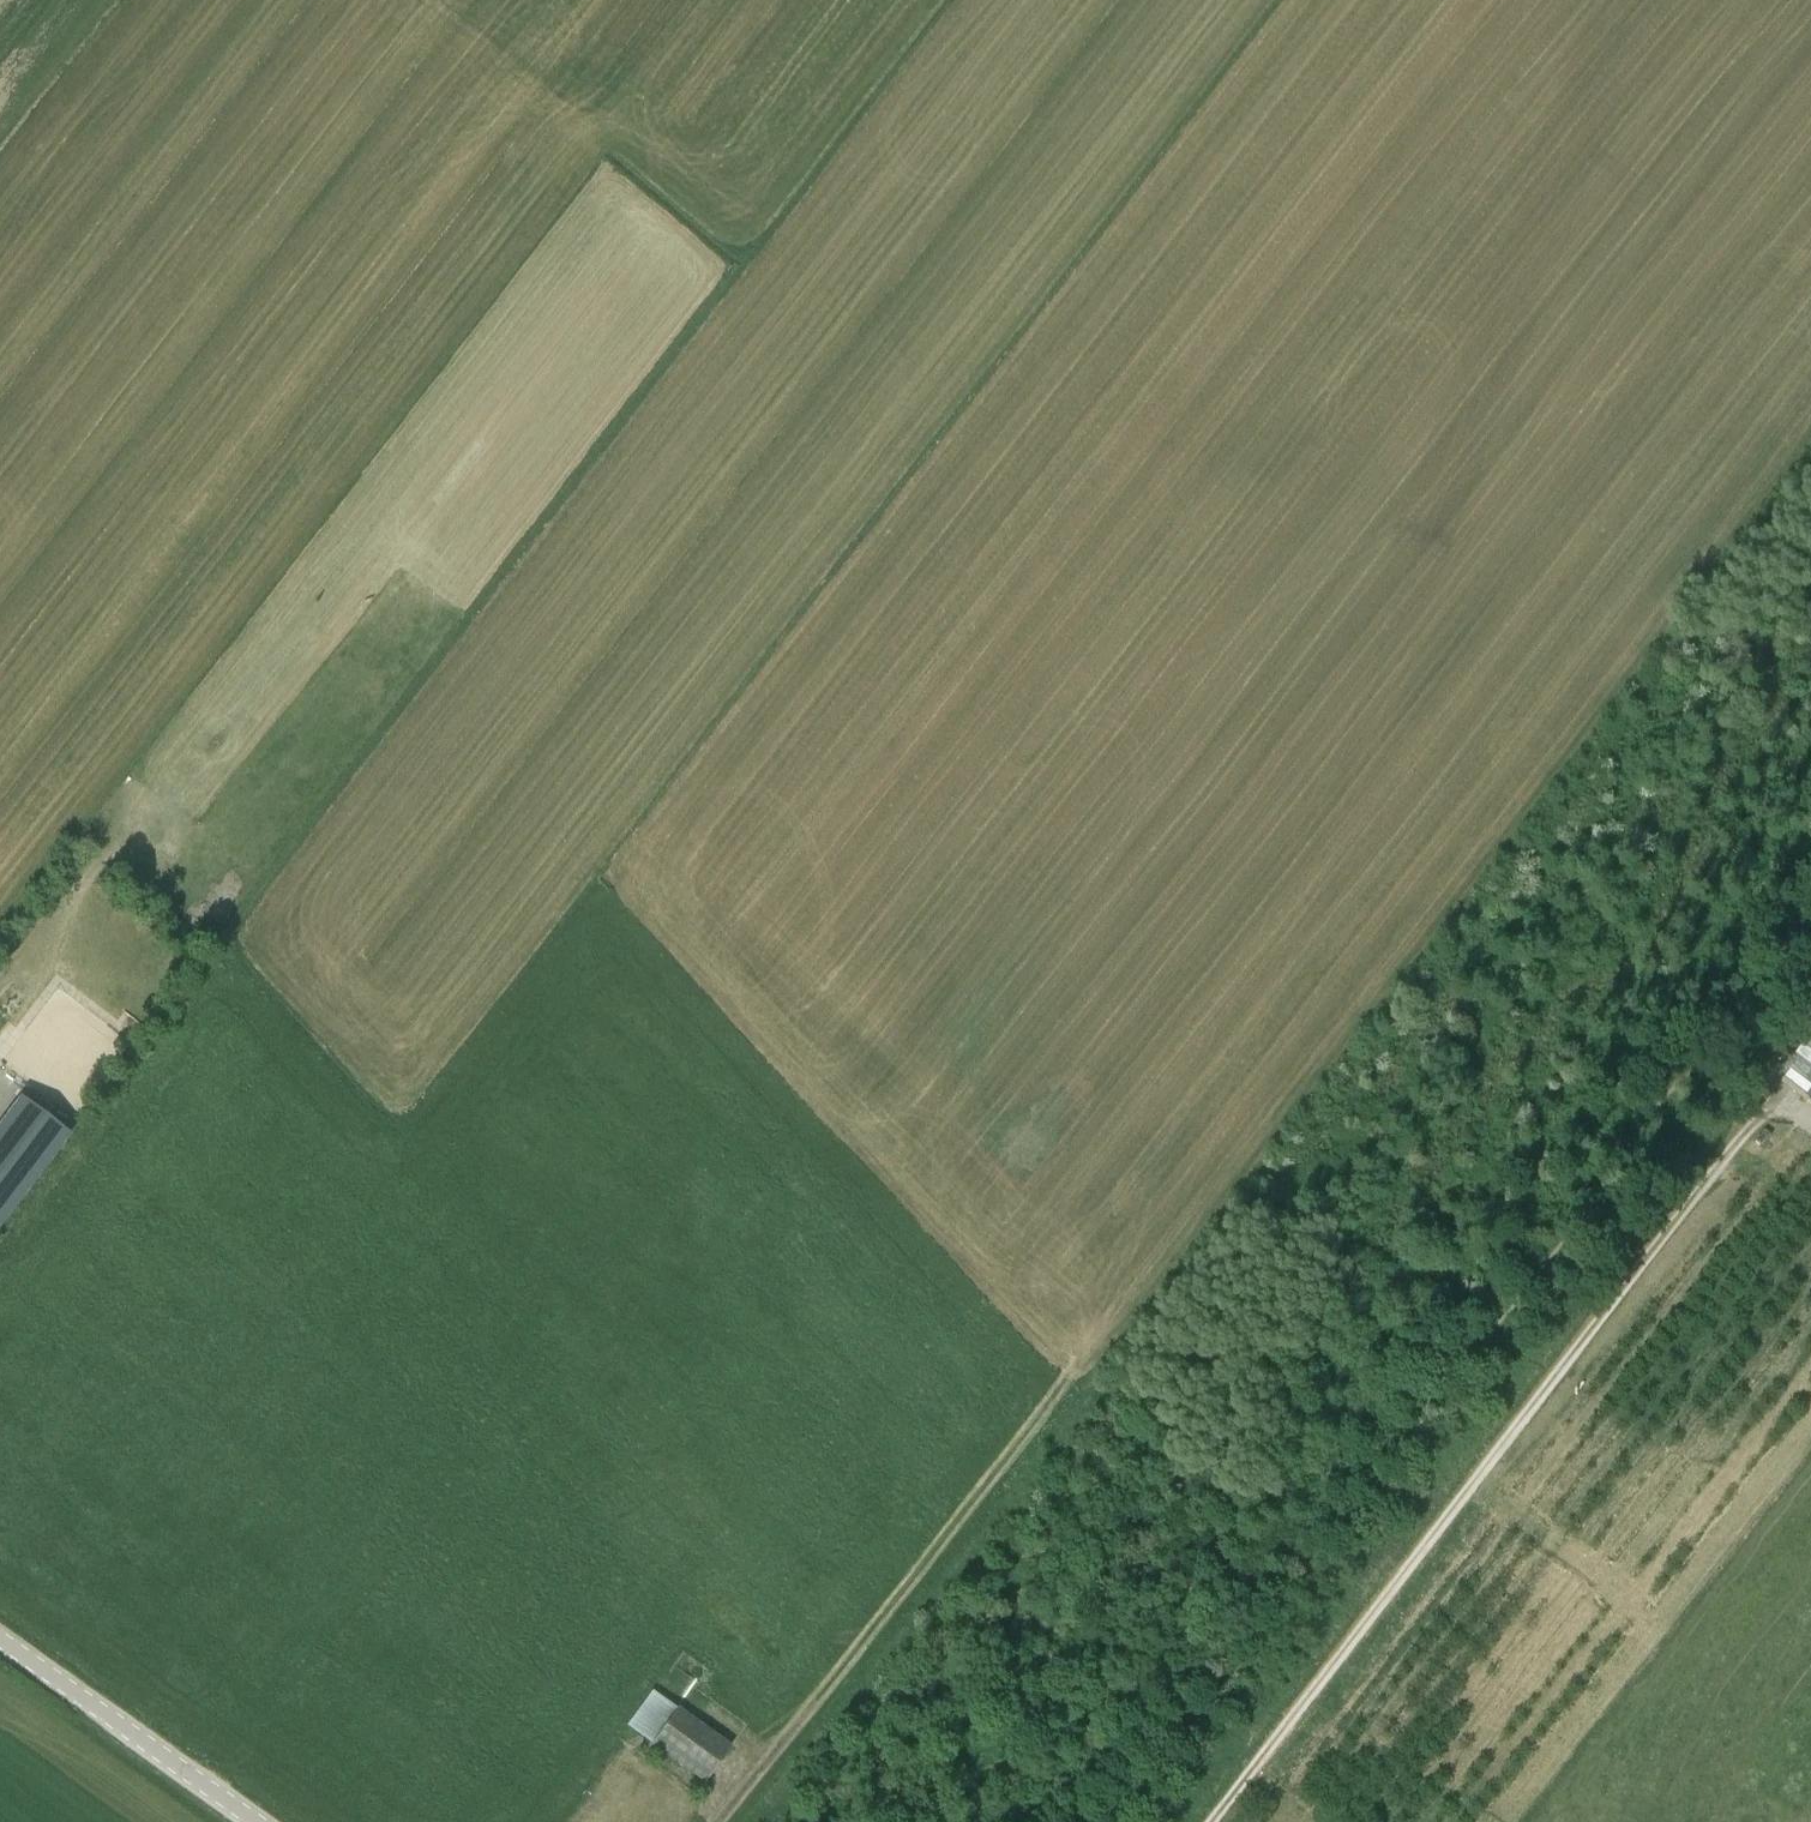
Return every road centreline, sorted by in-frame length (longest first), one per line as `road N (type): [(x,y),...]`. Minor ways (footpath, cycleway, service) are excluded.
road 1 (unclassified): [(258,1821),(0,1637)]

